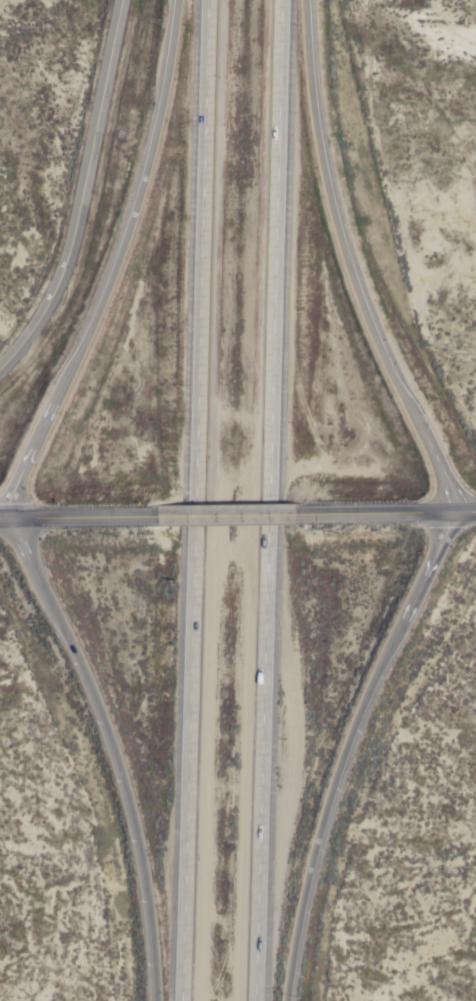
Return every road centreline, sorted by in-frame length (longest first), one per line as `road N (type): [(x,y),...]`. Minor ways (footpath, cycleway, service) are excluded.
road 1 (motorway): [(209,0),(179,1000)]
road 2 (motorway): [(254,1000),(282,0)]
road 3 (motorway): [(179,0),(159,124),(132,223),(11,519)]
road 4 (motorway): [(452,513),(448,484),(394,377),(343,246),(313,98),(306,0)]
road 5 (motorway): [(288,1000),(332,795),(452,513)]
road 6 (motorway): [(11,519),(87,680),(131,812),(154,1000)]
road 7 (residential): [(123,0),(75,230),(53,297),(0,369)]
road 8 (secondary): [(163,516),(0,519)]
road 9 (secondary): [(300,515),(452,513)]
road 10 (secondary): [(163,516),(300,515)]

